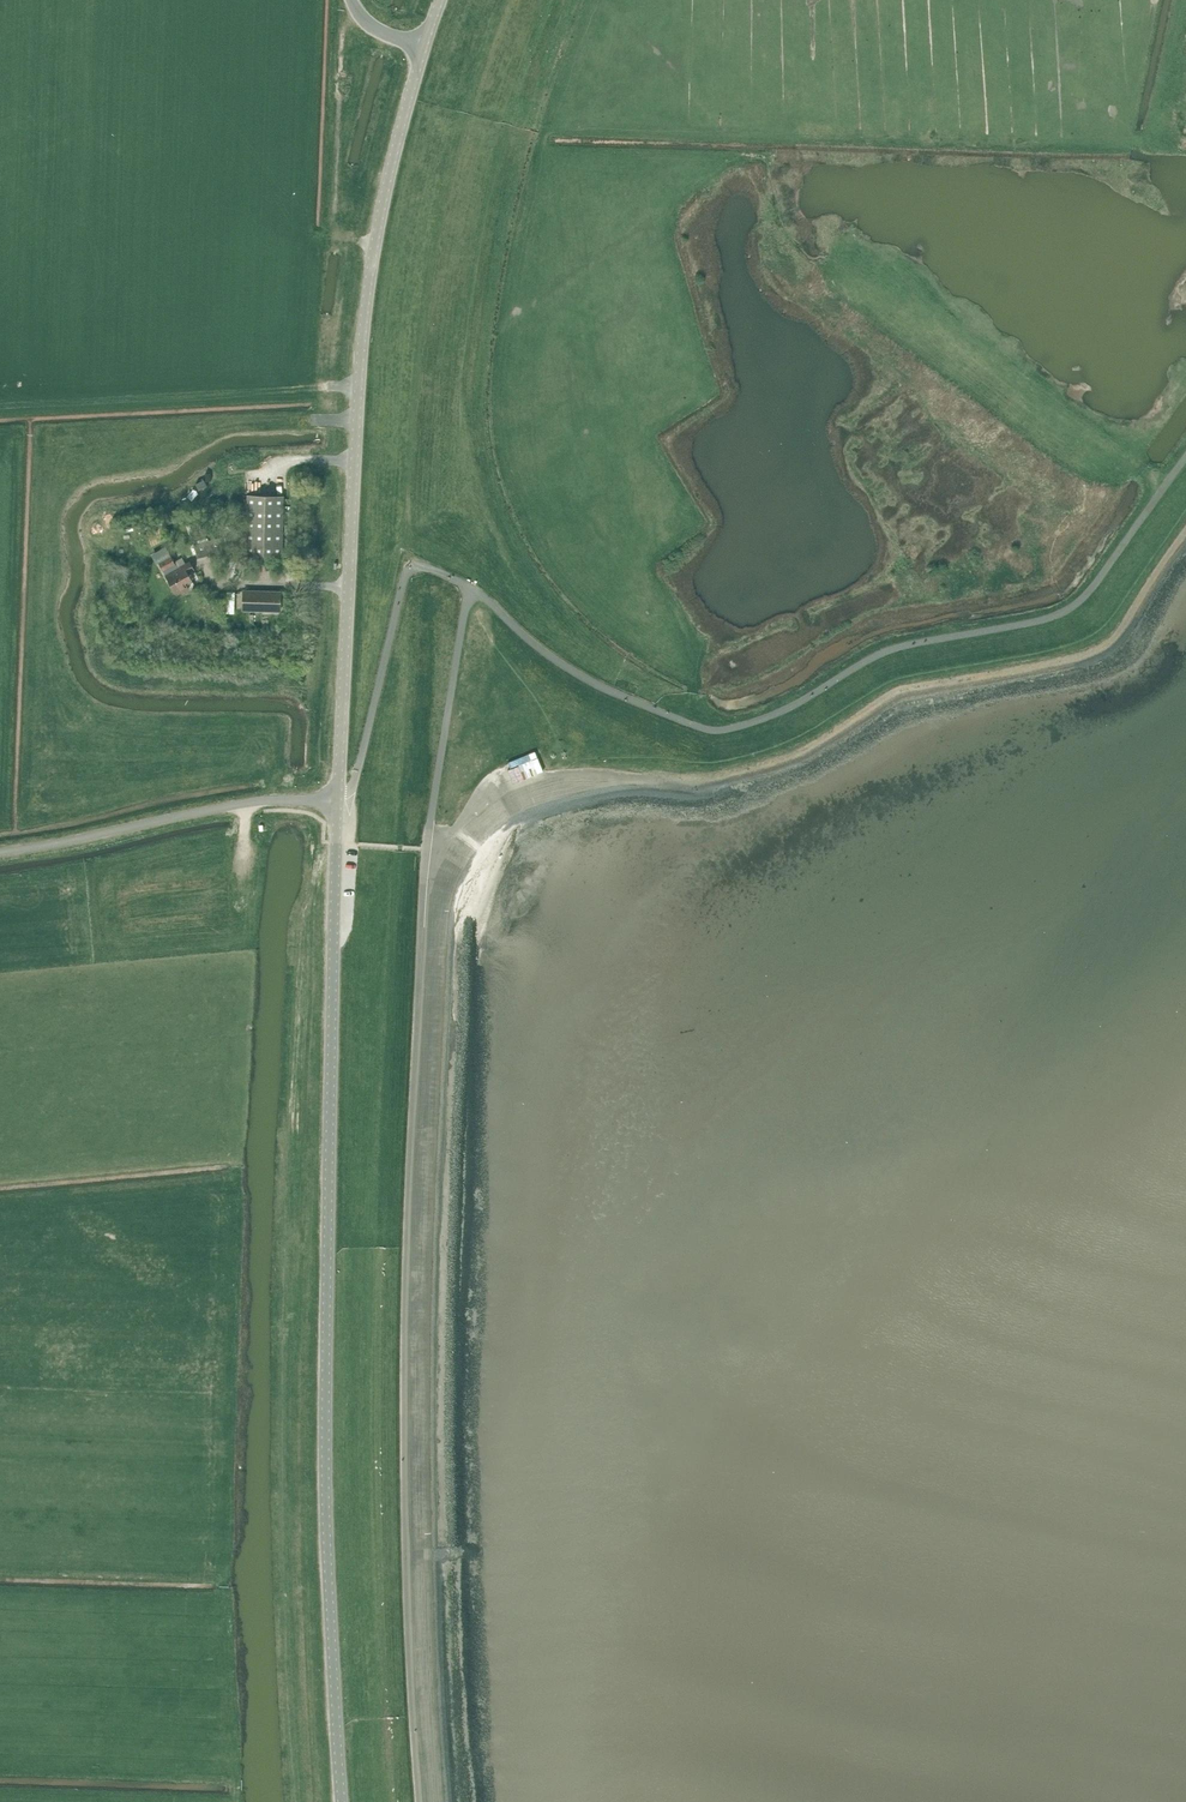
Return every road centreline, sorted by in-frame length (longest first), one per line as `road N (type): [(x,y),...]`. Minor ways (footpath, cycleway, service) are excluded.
road 1 (tertiary): [(343,1801),(321,1406),(338,801)]
road 2 (tertiary): [(338,801),(367,303),(423,48)]
road 3 (unclassified): [(0,853),(215,808),(338,801)]

